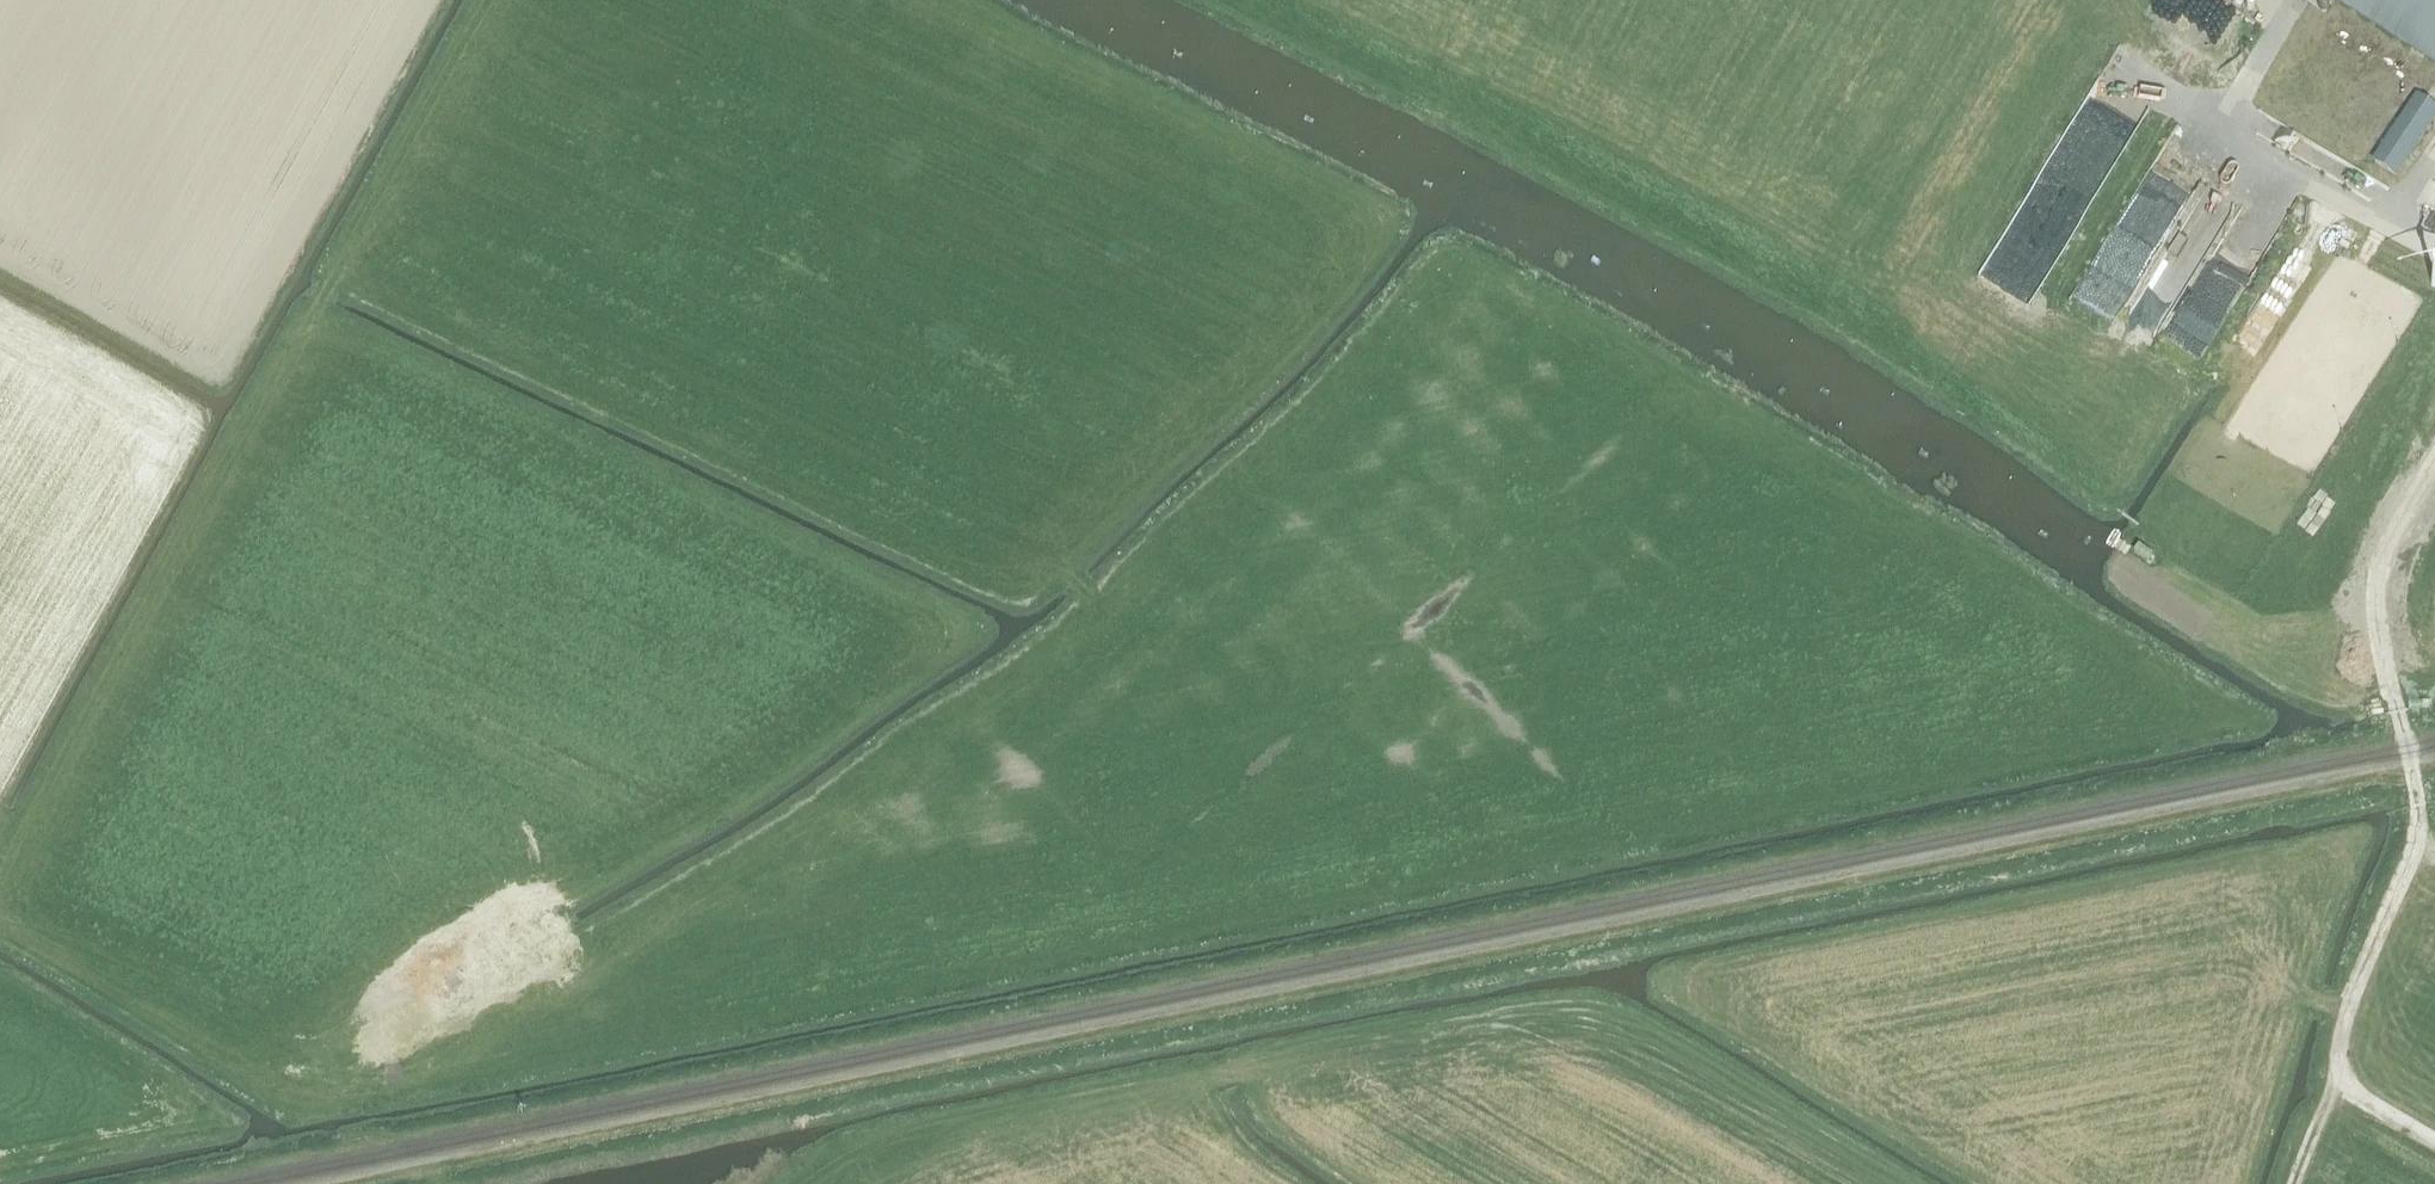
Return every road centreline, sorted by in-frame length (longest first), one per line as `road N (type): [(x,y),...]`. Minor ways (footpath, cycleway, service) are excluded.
road 1 (track): [(2434,465),(2382,569),(2380,627),(2418,811),(2411,863),(2344,1028),(2338,1070),(2360,1100),(2434,1144)]
road 2 (track): [(2338,1070),(2296,1183)]

